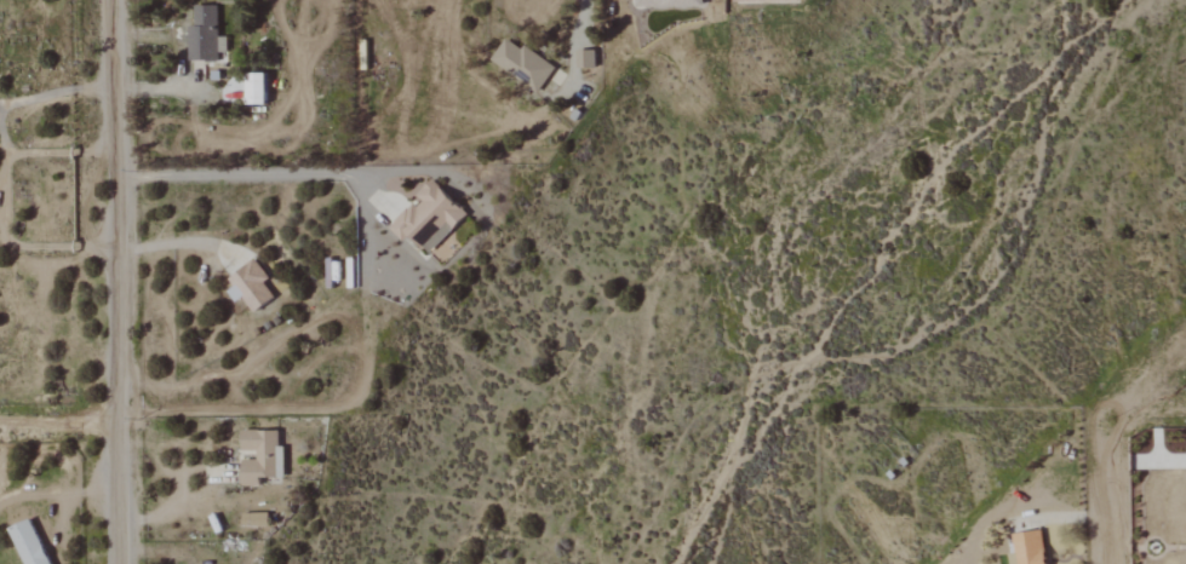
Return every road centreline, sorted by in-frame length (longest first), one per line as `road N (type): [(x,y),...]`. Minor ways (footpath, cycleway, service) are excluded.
road 1 (track): [(118,175),(342,172),(366,183),(369,364),(361,397),(344,408),(113,414)]
road 2 (residential): [(117,0),(115,563)]
road 3 (track): [(116,244),(19,248),(2,234),(6,155),(118,154)]
road 4 (track): [(1110,439),(1103,563)]

